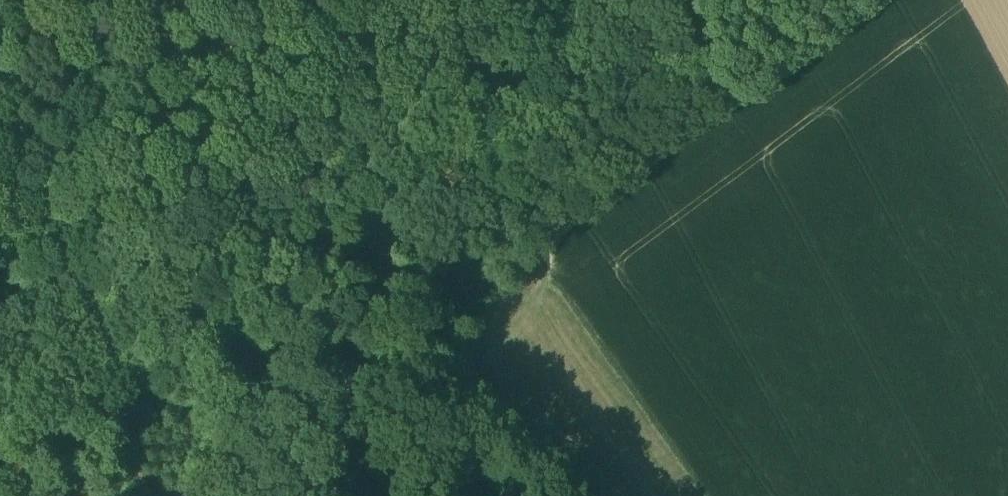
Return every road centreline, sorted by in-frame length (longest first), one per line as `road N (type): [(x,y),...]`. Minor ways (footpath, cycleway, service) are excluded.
road 1 (track): [(865,0),(204,495)]
road 2 (track): [(0,313),(553,0)]
road 3 (track): [(0,395),(163,495)]

